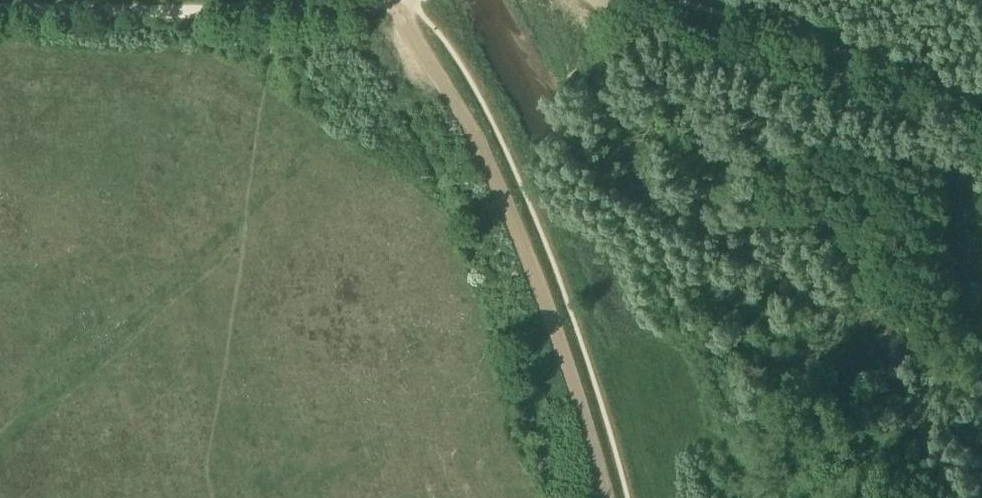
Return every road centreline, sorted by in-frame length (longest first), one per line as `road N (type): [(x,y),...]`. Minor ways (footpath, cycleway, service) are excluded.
road 1 (track): [(606,497),(521,239),(402,0)]
road 2 (track): [(599,0),(663,37),(981,127)]
road 3 (track): [(0,14),(262,15),(391,0)]

